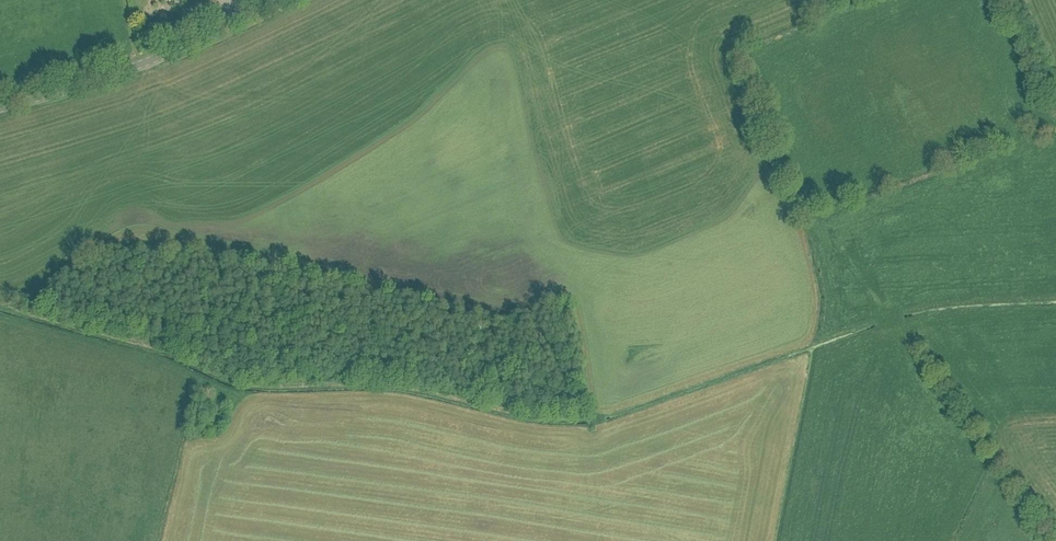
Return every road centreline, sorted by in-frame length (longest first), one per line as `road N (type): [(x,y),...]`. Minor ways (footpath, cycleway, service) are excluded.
road 1 (unclassified): [(0,107),(144,62),(289,0)]

